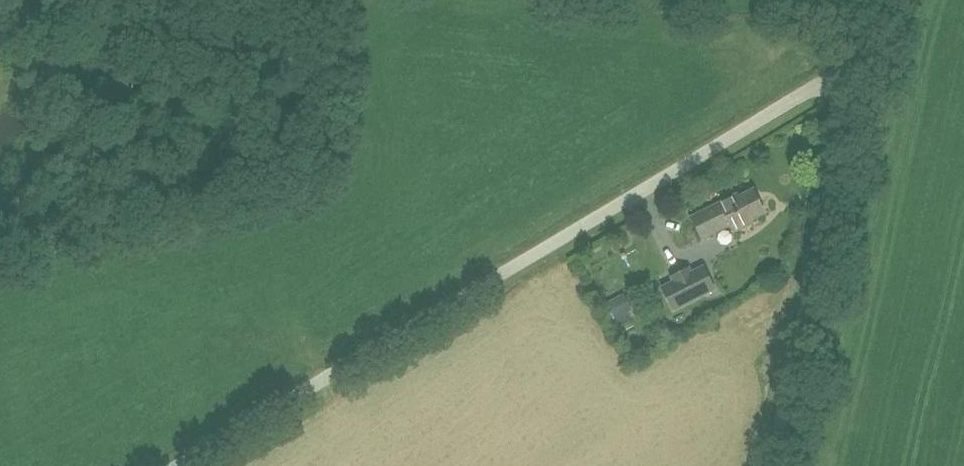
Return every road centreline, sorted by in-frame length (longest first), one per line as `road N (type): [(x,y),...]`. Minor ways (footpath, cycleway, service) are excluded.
road 1 (unclassified): [(179,465),(821,84),(856,86)]
road 2 (unclassified): [(771,465),(856,86)]

